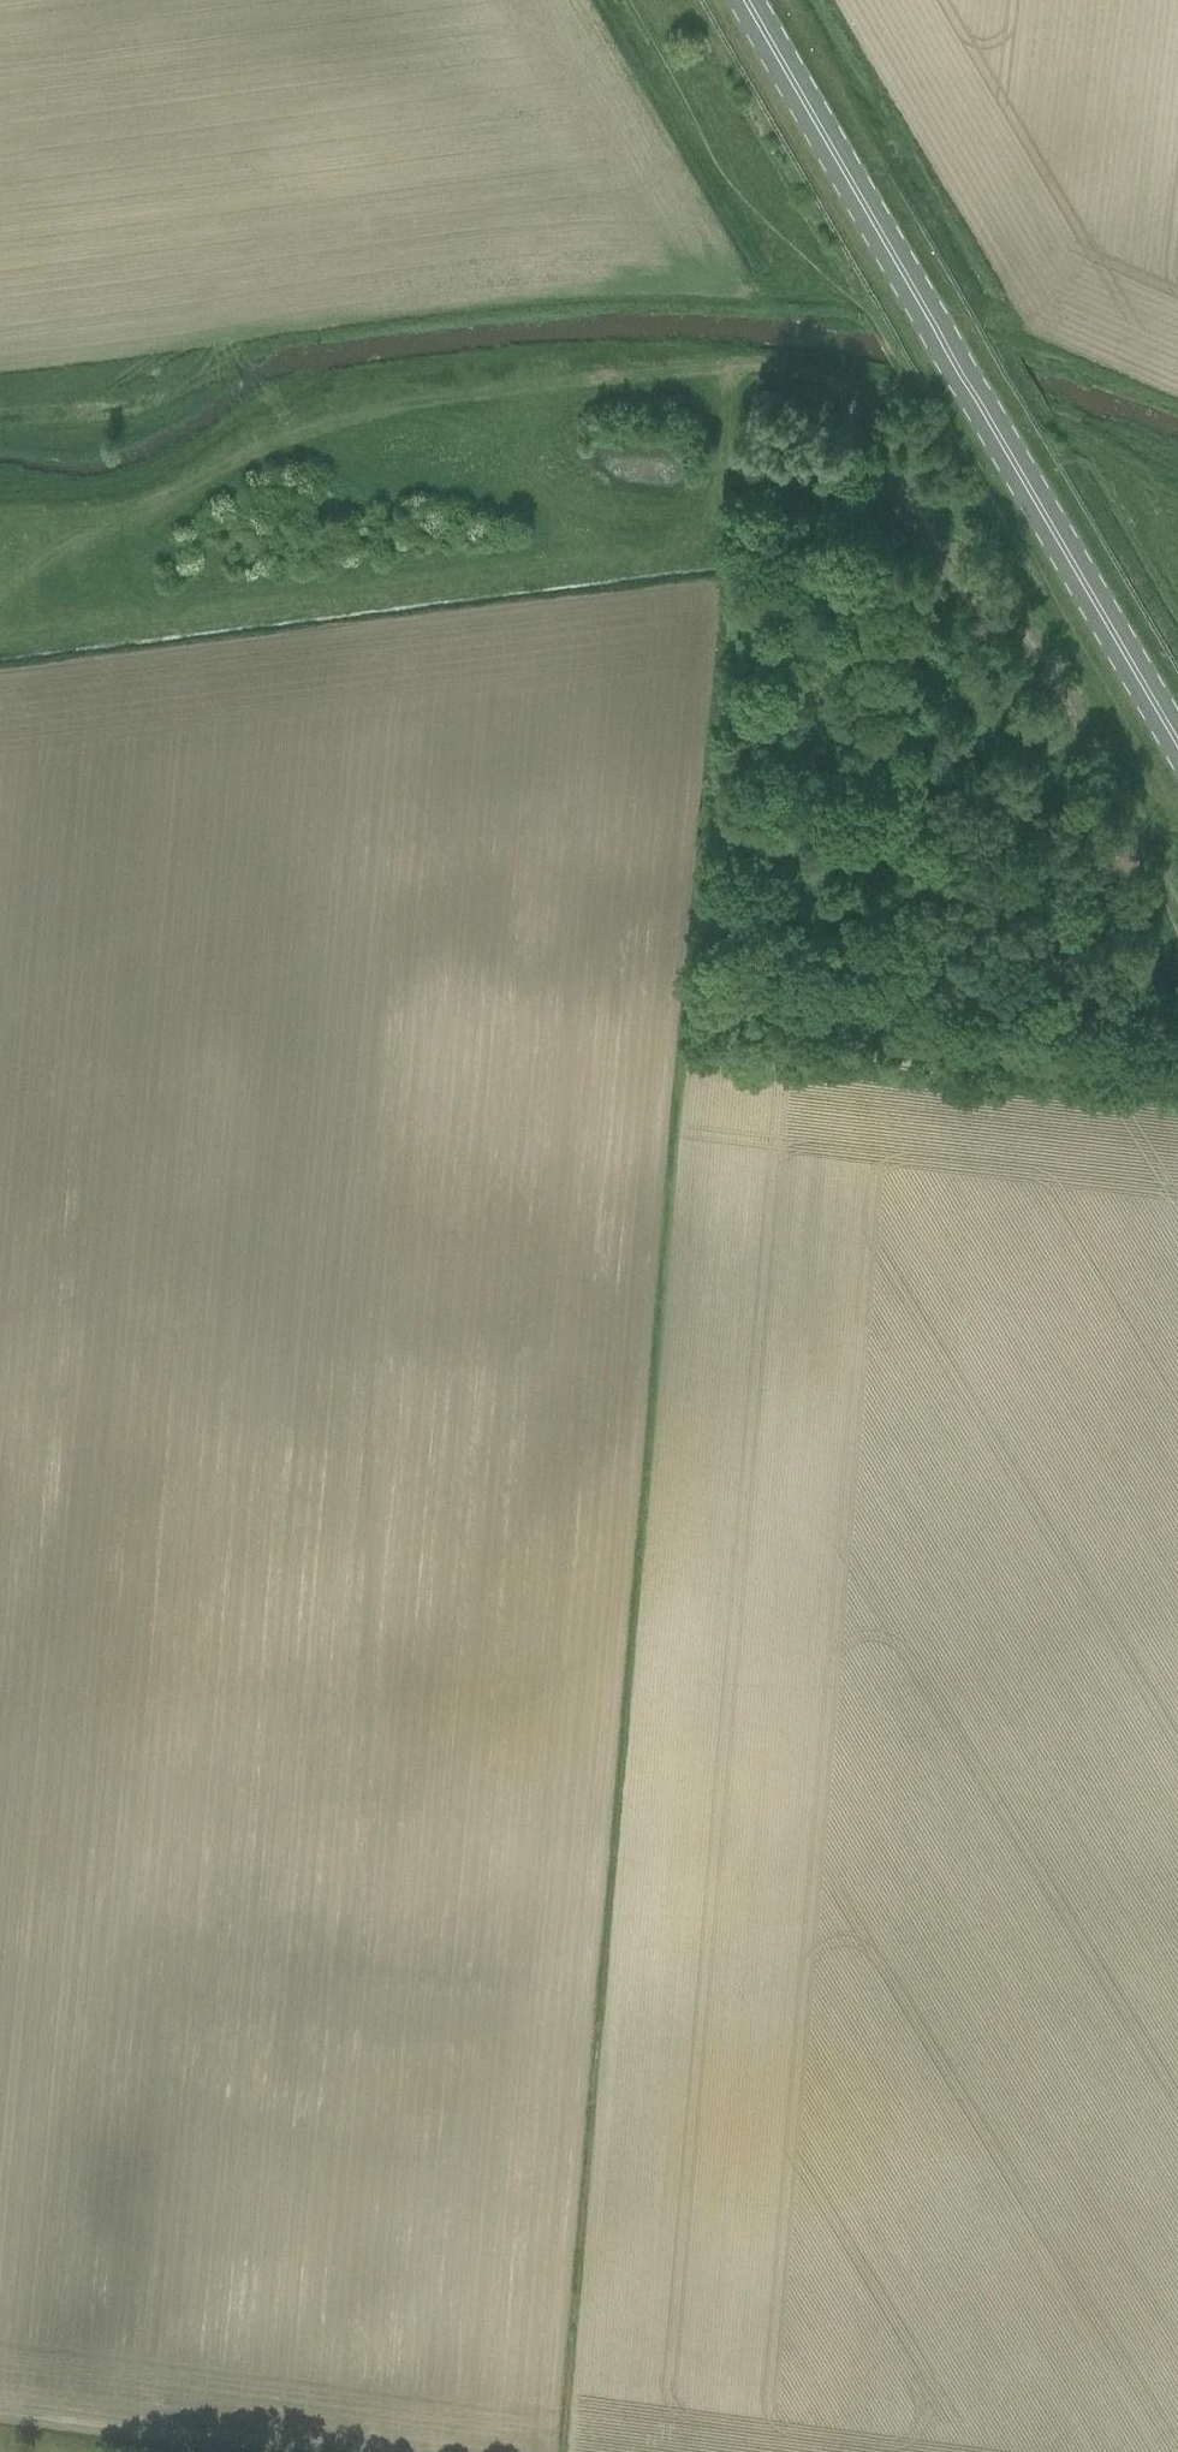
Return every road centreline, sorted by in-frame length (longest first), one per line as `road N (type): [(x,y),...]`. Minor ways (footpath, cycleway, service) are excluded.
road 1 (primary): [(1177,734),(753,0)]

